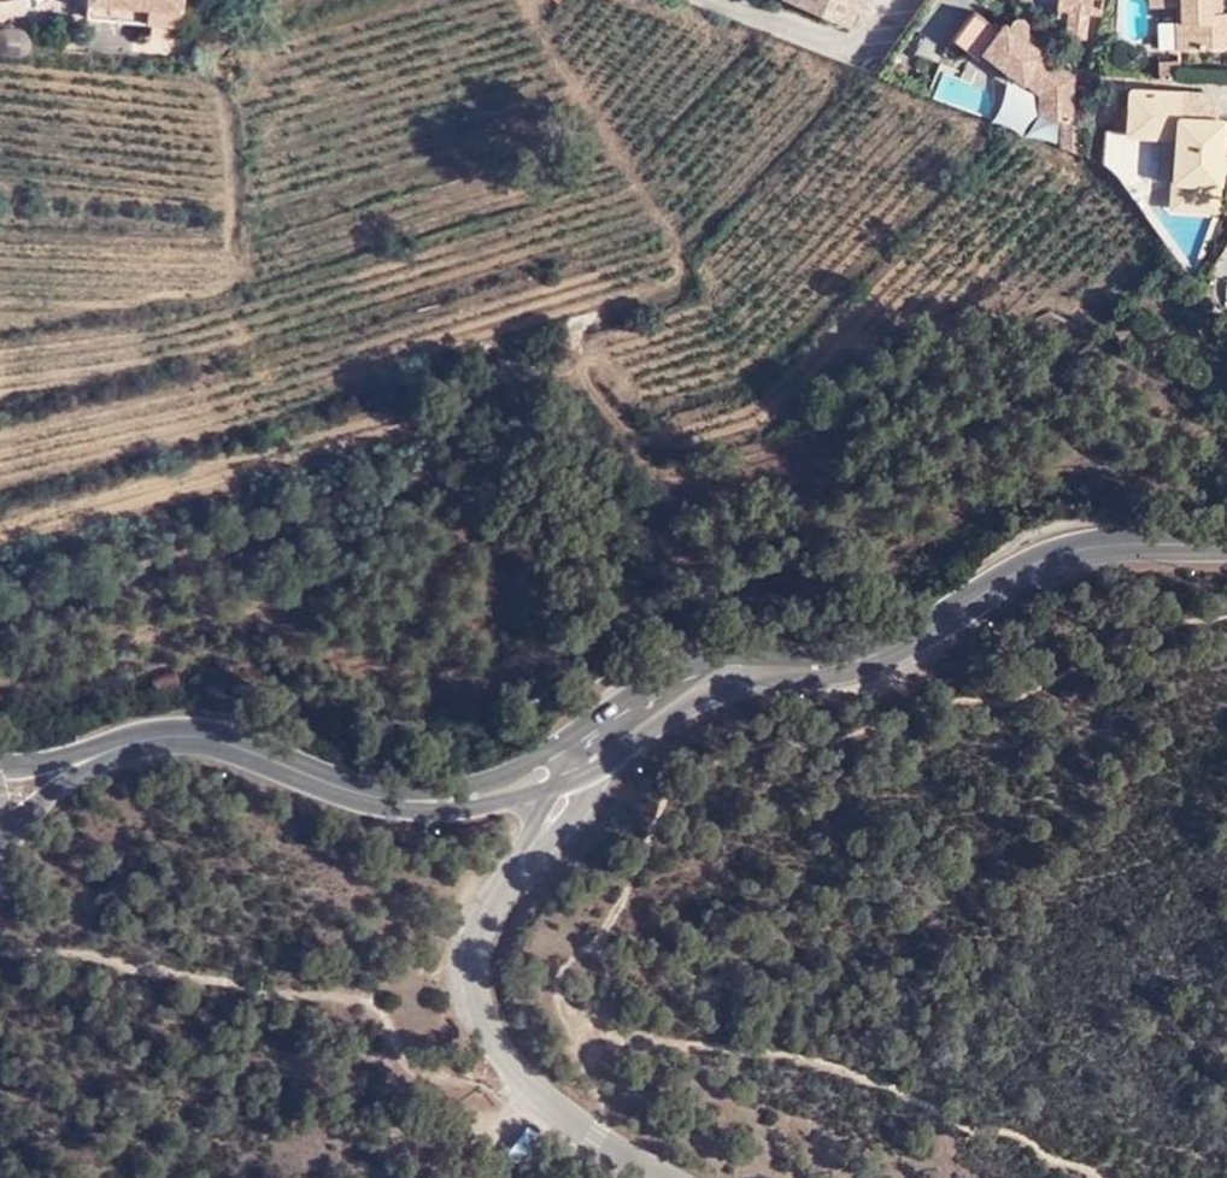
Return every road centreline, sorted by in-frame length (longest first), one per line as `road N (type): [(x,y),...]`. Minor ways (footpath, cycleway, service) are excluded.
road 1 (tertiary): [(1226,542),(1100,545),(1058,556),(894,645),(817,668),(726,672),(681,687),(556,768)]
road 2 (unclassified): [(556,768),(567,793),(563,815),(483,931),(481,1002),(530,1087),(671,1177)]
road 3 (tertiary): [(556,768),(474,795),(417,799),(359,792),(220,739),(141,740),(96,754)]
road 4 (tertiary): [(0,834),(96,754)]

